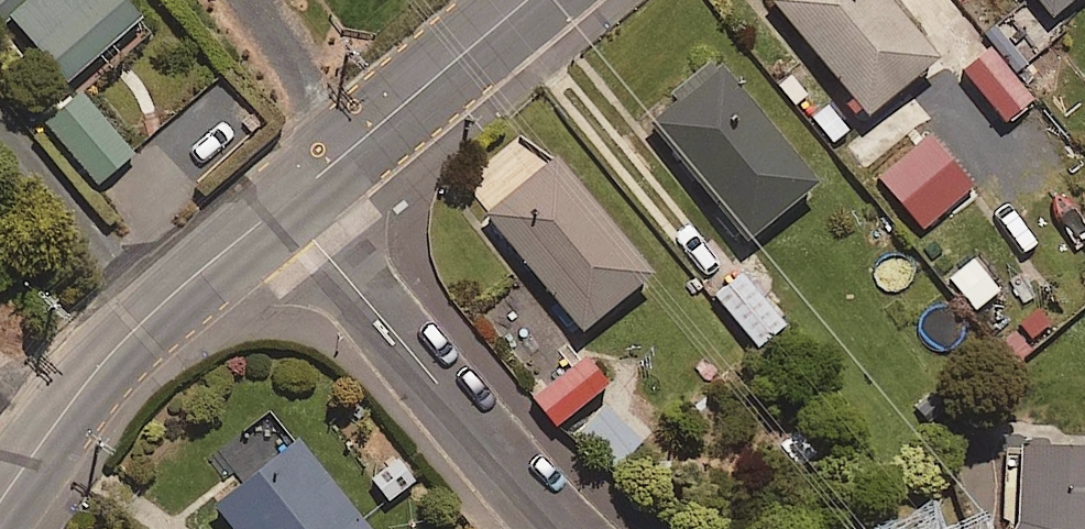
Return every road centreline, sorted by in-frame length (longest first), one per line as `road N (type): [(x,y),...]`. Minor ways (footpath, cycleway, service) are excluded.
road 1 (residential): [(279,207),(460,421),(569,528)]
road 2 (unclassified): [(0,495),(90,372),(174,288),(279,207)]
road 3 (unclassified): [(279,207),(524,0)]

